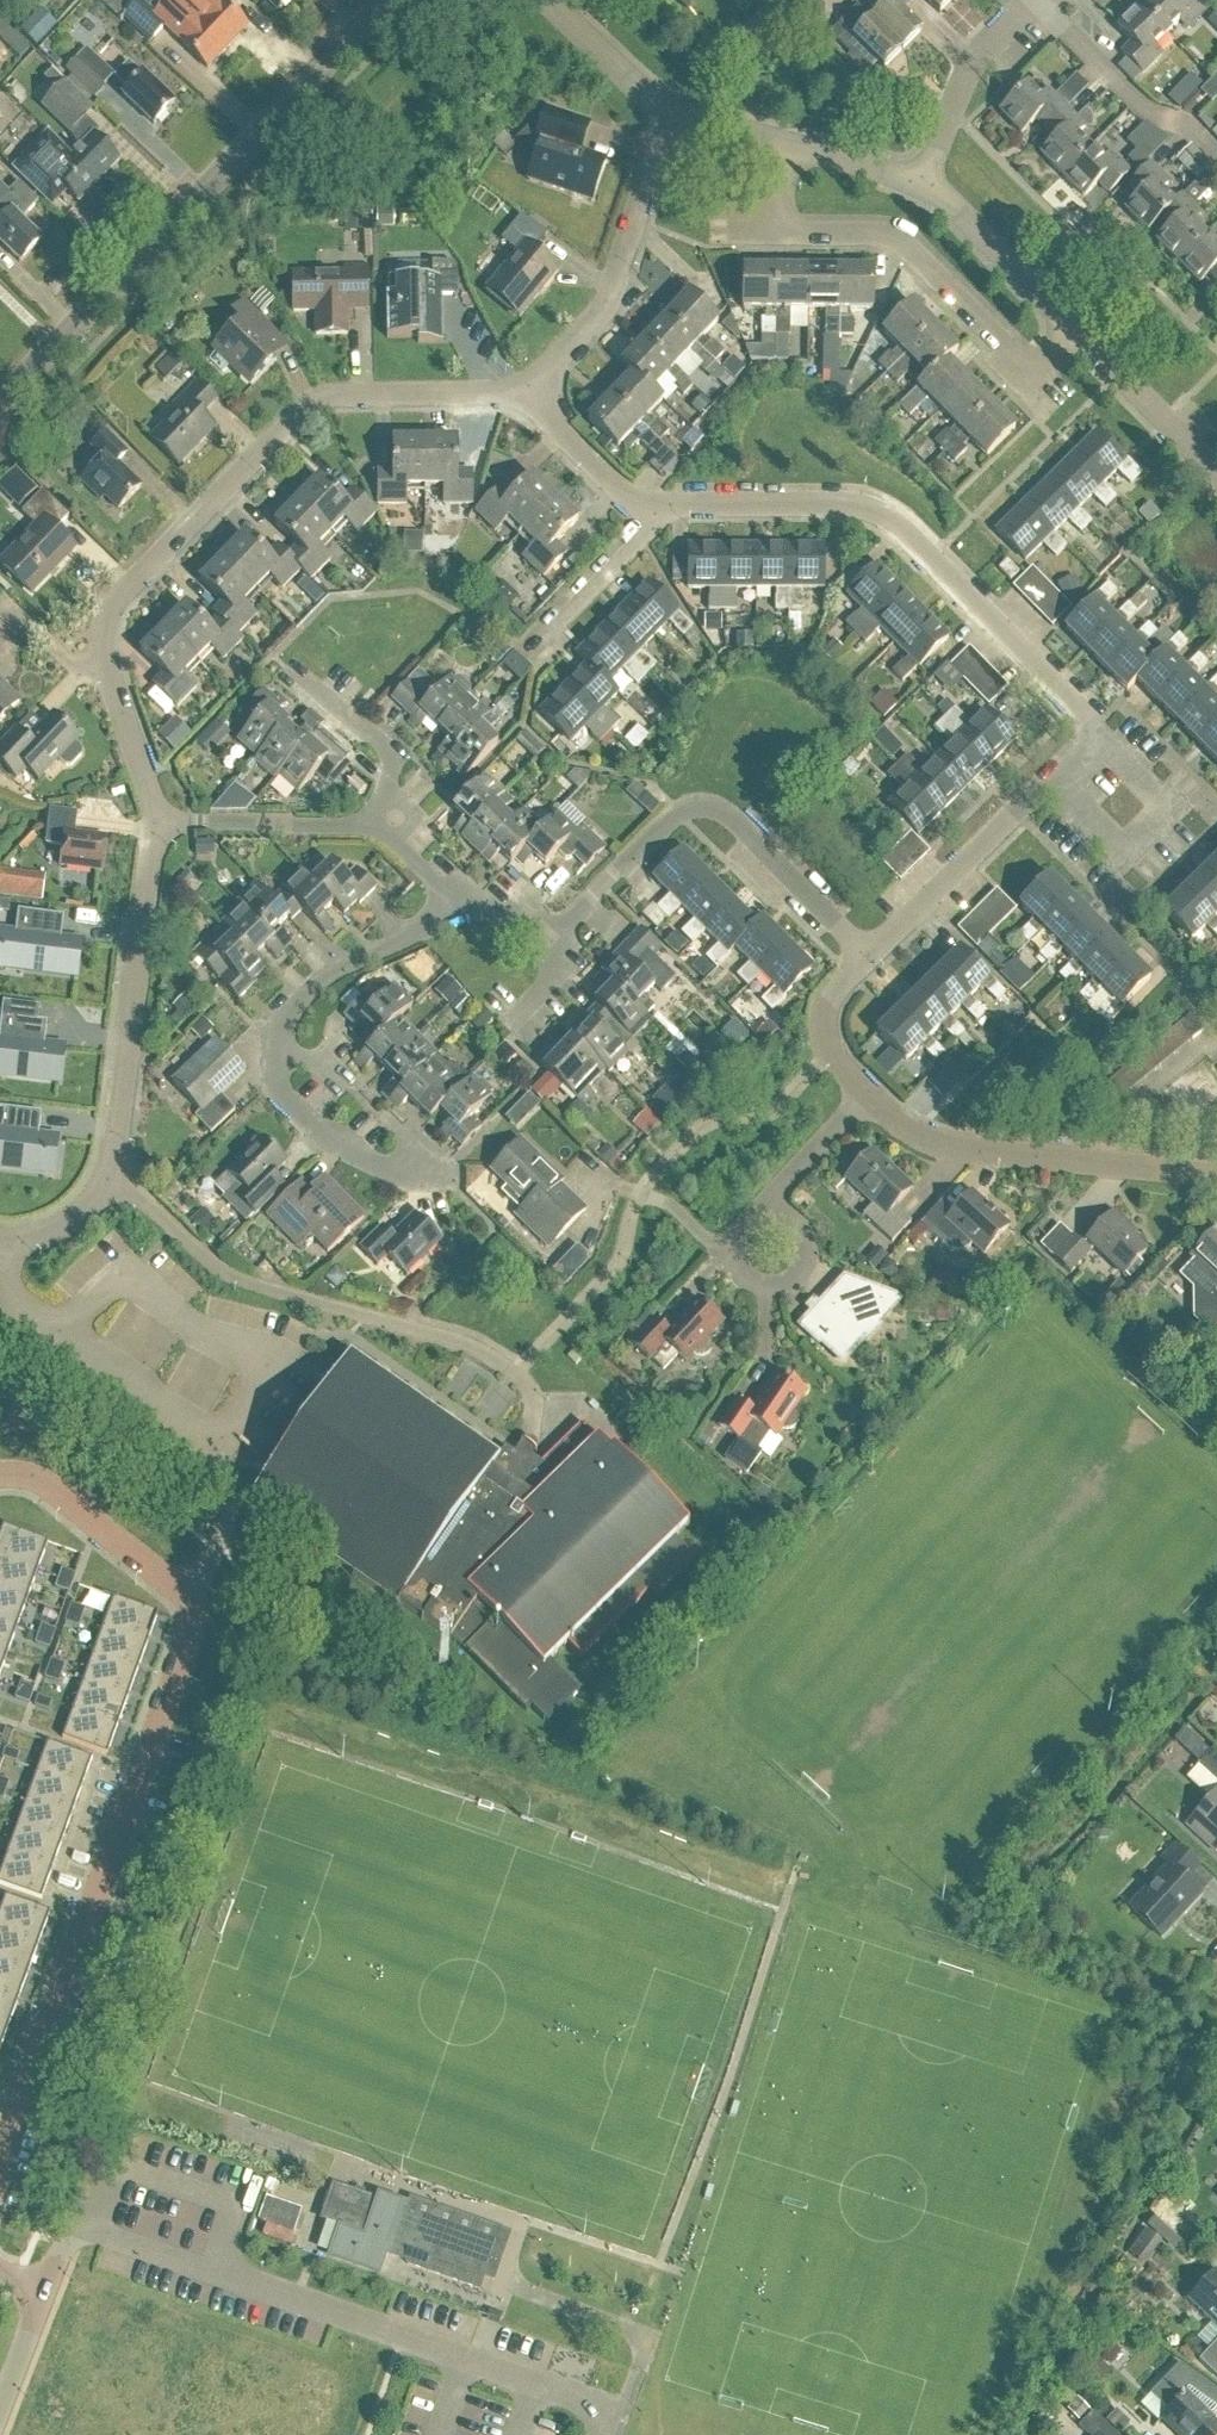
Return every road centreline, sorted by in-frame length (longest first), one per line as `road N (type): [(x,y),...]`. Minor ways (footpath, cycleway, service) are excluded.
road 1 (residential): [(0,2159),(187,1619),(173,1586),(44,1483),(0,1474)]
road 2 (residential): [(155,821),(101,651),(107,611),(316,400),(536,397)]
road 3 (tertiary): [(0,410),(394,0)]
road 4 (residential): [(1099,730),(900,518),(851,505),(663,515)]
road 5 (residential): [(0,1243),(52,1237),(110,1178),(155,821)]
road 6 (residential): [(457,915),(326,975),(272,1041),(272,1086),(321,1135),(382,1167),(427,1168)]
road 7 (residential): [(865,958),(725,814),(673,815),(546,940)]
road 8 (residential): [(1216,478),(921,181)]
road 9 (residential): [(1216,1175),(966,1149),(901,1125),(868,1096)]
road 10 (residential): [(536,397),(621,288),(663,108)]
road 11 (residential): [(1046,780),(1120,852),(1167,805),(1099,730)]
road 12 (residential): [(921,181),(663,108)]
road 13 (residential): [(865,958),(1046,780)]
road 14 (residential): [(155,821),(379,824)]
road 15 (residential): [(1039,0),(977,61),(921,181)]
road 16 (residential): [(767,1206),(801,1235),(804,1263),(792,1284),(768,1289),(741,1279),(726,1253),(743,1230)]
road 17 (residential): [(379,824),(398,767),(311,682)]
road 18 (residential): [(663,515),(559,432),(536,397)]
road 19 (residential): [(663,515),(545,636)]
road 20 (residential): [(868,1096),(830,1056),(822,1026),(827,1002),(865,958)]
road 21 (residential): [(663,108),(553,0)]
road 22 (residential): [(767,1206),(868,1096)]
road 23 (unclassified): [(0,2406),(45,2292)]
road 24 (residential): [(379,824),(457,915)]

